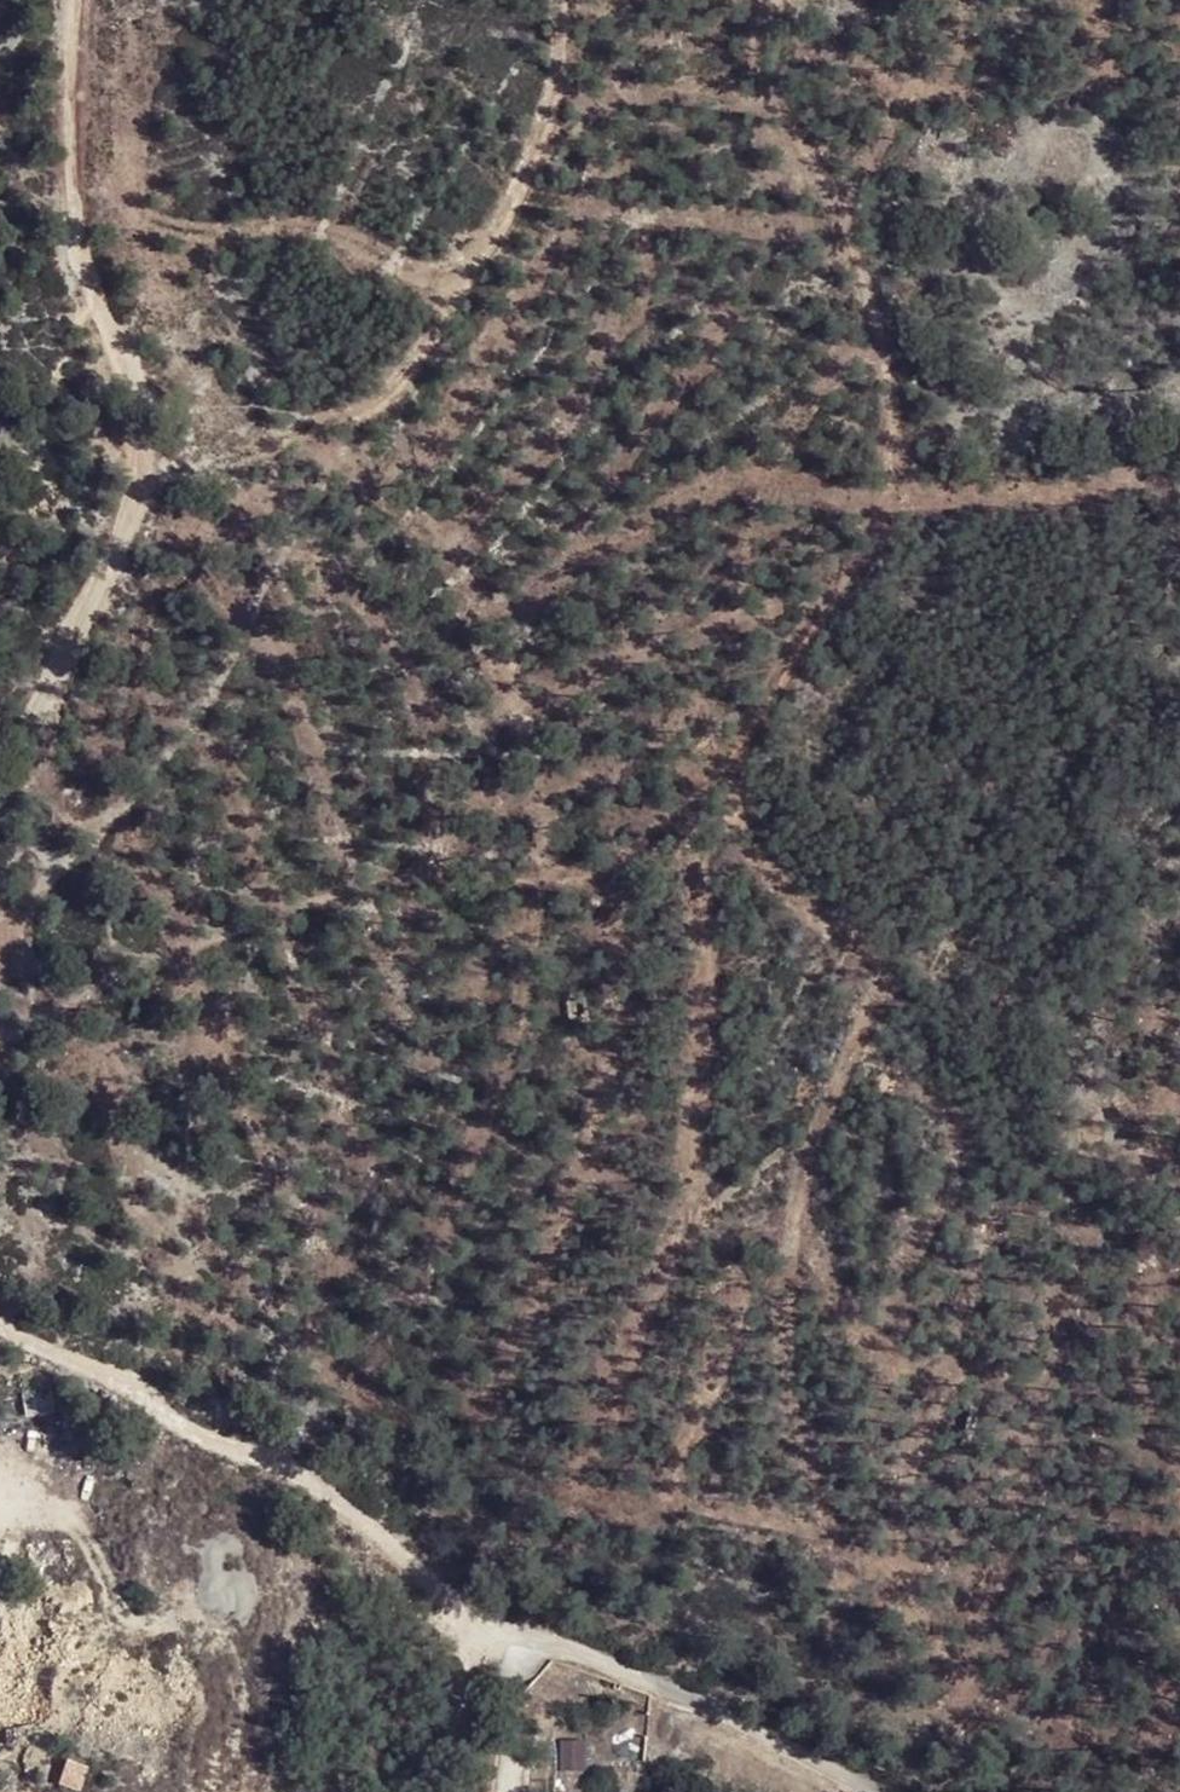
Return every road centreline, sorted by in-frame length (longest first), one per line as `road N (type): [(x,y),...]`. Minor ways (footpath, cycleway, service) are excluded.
road 1 (track): [(46,0),(56,279),(148,408),(125,573),(57,733),(0,815)]
road 2 (track): [(495,1625),(439,1598),(286,1471),(189,1429),(128,1383),(0,1317)]
road 3 (residential): [(913,1791),(777,1747),(495,1625)]

